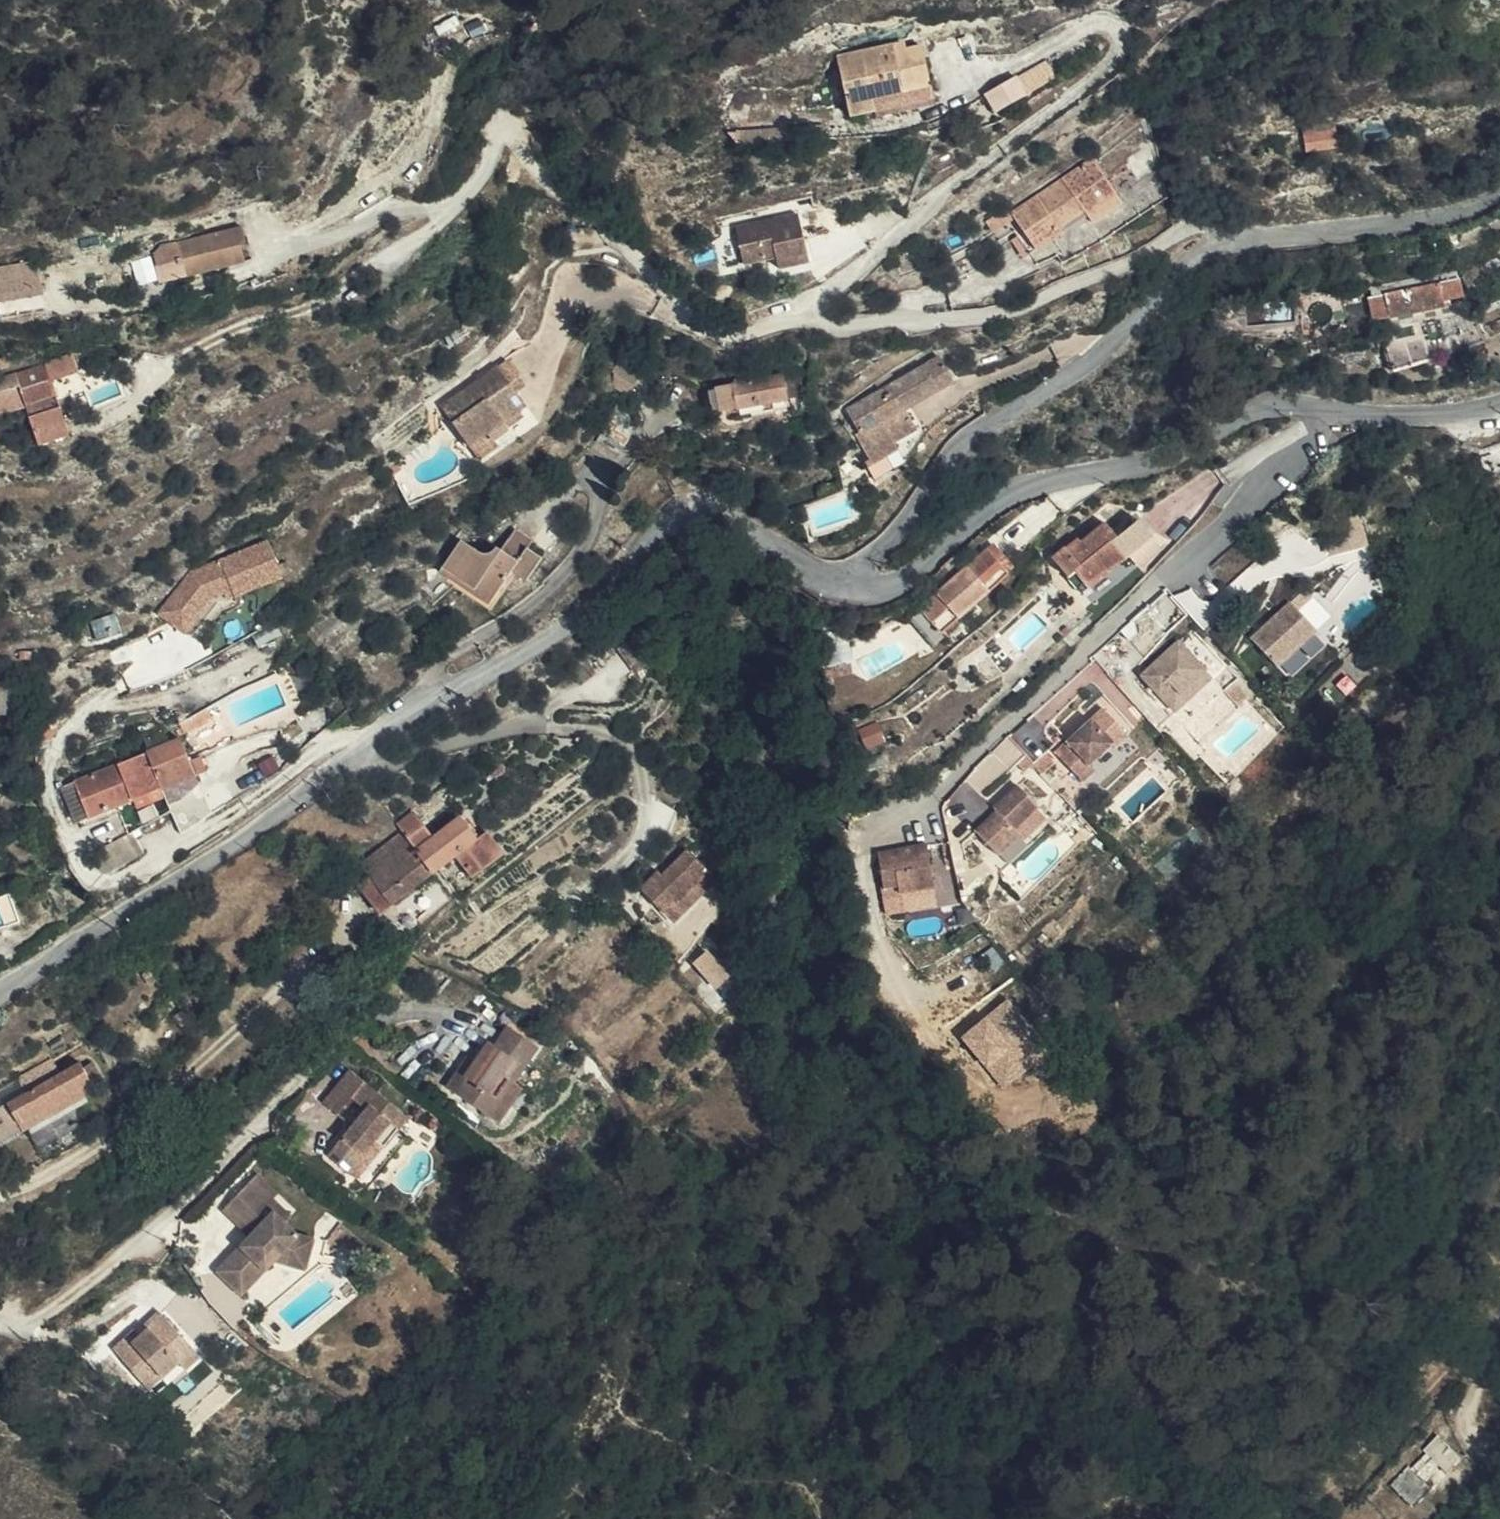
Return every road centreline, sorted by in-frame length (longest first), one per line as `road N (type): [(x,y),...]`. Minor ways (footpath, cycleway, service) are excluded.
road 1 (primary): [(1499,379),(1126,730),(797,1161),(615,1518)]
road 2 (primary): [(641,1518),(819,1171),(1148,740),(1499,409)]
road 3 (residential): [(846,586),(723,511),(679,512),(588,611),(547,643),(409,709),(363,754),(0,995)]
road 4 (residential): [(846,586),(908,520),(966,436),(1051,390),(1136,324),(1209,250),(1297,227),(1434,217),(1499,195)]
road 5 (residential): [(1339,411),(1282,475),(991,736),(919,814)]
road 6 (residential): [(0,1327),(47,1313),(111,1269),(364,1020),(392,1012),(455,1014)]
road 7 (residential): [(1339,411),(1297,401),(1250,405),(1184,450),(1006,497),(900,585),(870,593),(846,586)]
road 8 (track): [(439,213),(403,213),(179,299),(127,309),(21,306)]
road 9 (residential): [(1499,400),(1448,418),(1339,411)]

